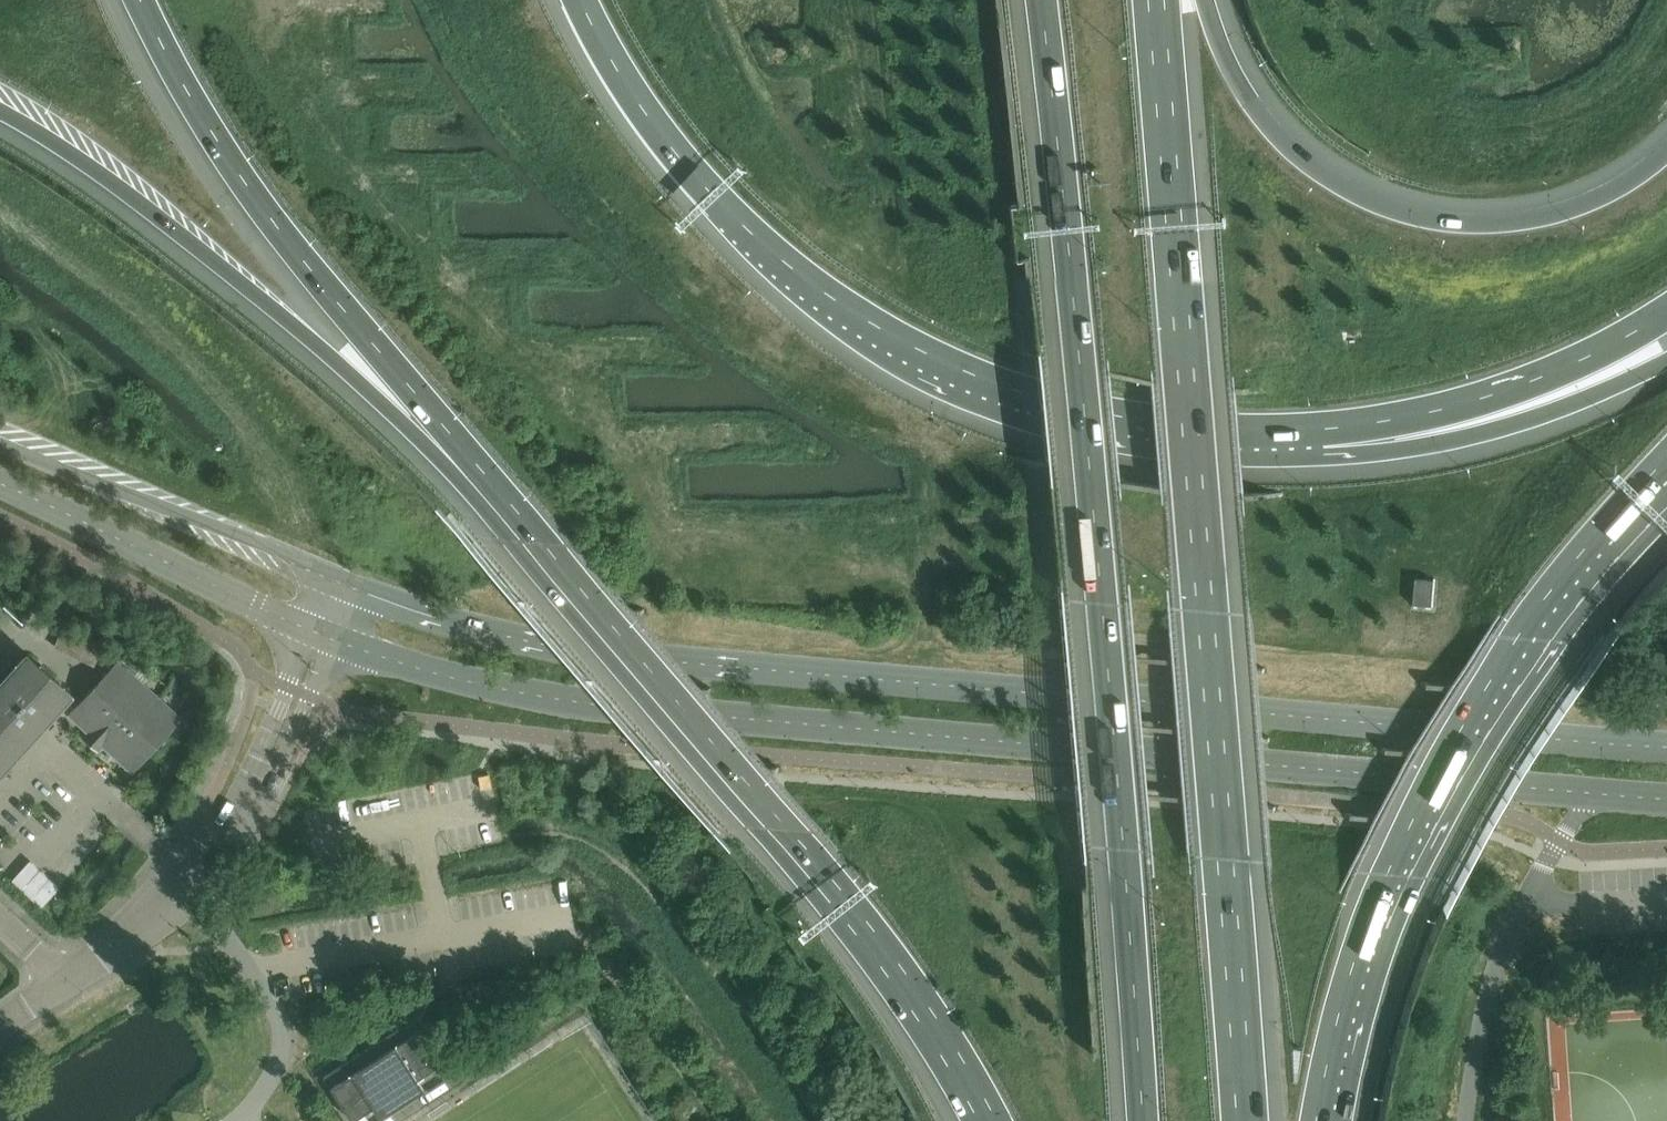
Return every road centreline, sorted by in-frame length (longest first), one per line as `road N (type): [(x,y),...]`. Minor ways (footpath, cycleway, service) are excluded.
road 1 (secondary): [(1666,747),(620,655),(515,637),(339,585)]
road 2 (secondary): [(325,632),(417,665),(603,707),(1593,793)]
road 3 (motorway): [(1043,0),(1105,599),(1142,1120)]
road 4 (motorway): [(1243,1120),(1168,0)]
road 5 (motorway): [(581,0),(640,102),(699,174),(768,252),(874,335),(1020,410),(1180,441),(1314,449)]
road 6 (motorway): [(461,459),(864,931),(990,1120)]
road 7 (motorway): [(1317,1120),(1368,922),(1436,769),(1517,637),(1654,472)]
road 8 (motorway): [(1666,143),(1621,181),(1562,206),(1499,219),(1441,219),(1387,204),(1339,180),(1264,118),(1236,76),(1205,0)]
road 9 (motorway): [(0,110),(112,180),(461,459)]
road 10 (motorway): [(140,0),(243,179),(461,459)]
road 11 (unclassified): [(69,982),(136,937),(258,786),(325,632)]
road 12 (motorway): [(1314,449),(1483,402),(1666,314)]
road 13 (secondary): [(339,585),(0,444)]
road 14 (motorway): [(1314,449),(1432,443),(1509,427),(1666,364)]
road 15 (secondary): [(0,484),(325,632)]
road 16 (unclassified): [(1466,1120),(1496,966),(1548,860),(1593,793)]

